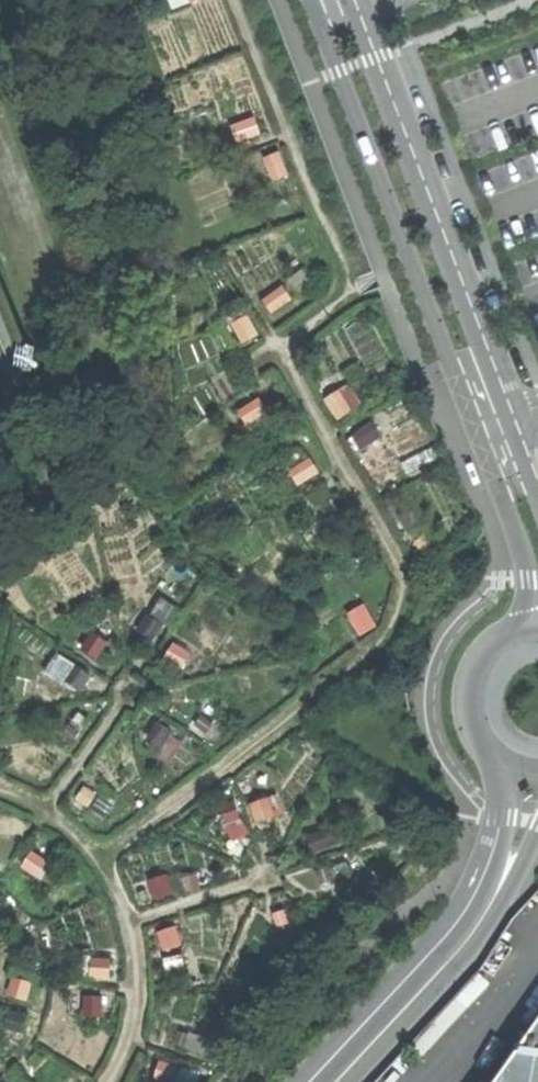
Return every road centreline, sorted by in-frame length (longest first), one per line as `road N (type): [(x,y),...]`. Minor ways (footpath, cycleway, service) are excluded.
road 1 (tertiary): [(312,0),(476,432)]
road 2 (tertiary): [(517,416),(358,0)]
road 3 (tertiary): [(506,765),(502,818),(474,898),(310,1081)]
road 4 (tertiary): [(350,1081),(489,927),(537,830)]
road 5 (tertiary): [(476,432),(526,561),(523,629)]
road 6 (tertiary): [(523,629),(479,664),(470,692),(472,720),(506,765)]

